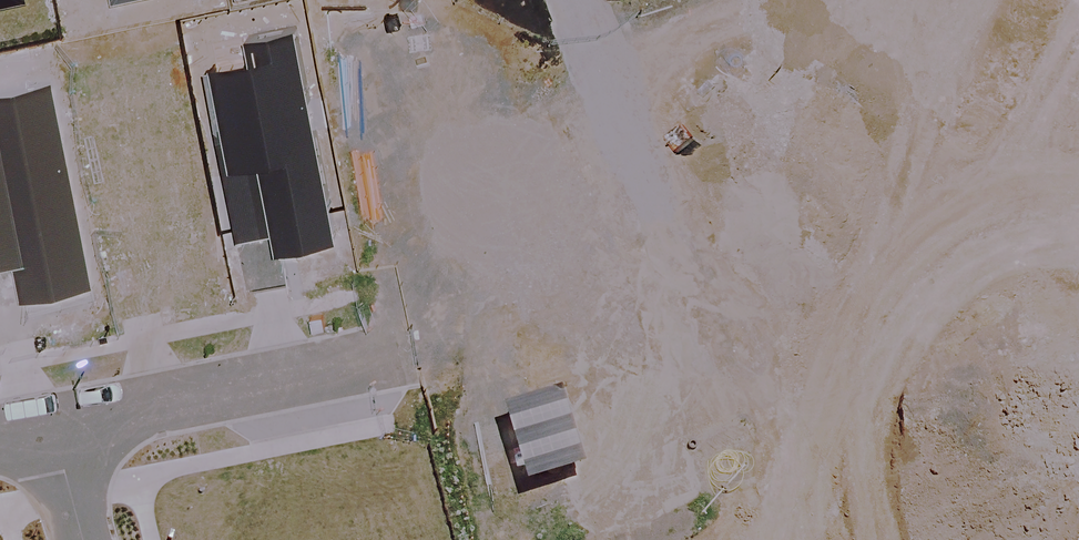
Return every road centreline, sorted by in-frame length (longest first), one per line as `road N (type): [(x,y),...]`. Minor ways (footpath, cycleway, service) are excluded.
road 1 (unknown): [(598,0),(877,539)]
road 2 (residential): [(391,351),(50,434)]
road 3 (unknown): [(731,268),(391,351)]

